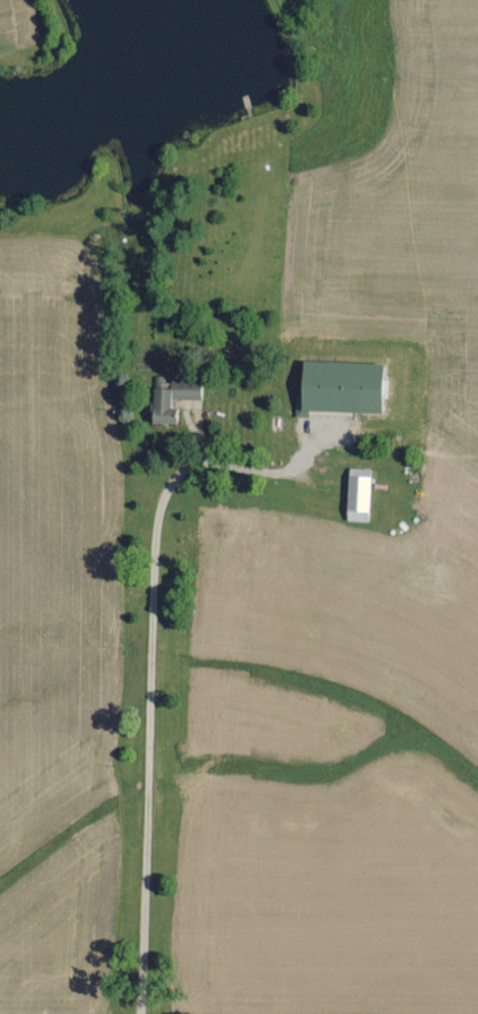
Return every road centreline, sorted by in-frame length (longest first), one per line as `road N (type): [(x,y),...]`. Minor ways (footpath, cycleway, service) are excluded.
road 1 (residential): [(142,1013),(166,508),(175,484),(216,444)]

